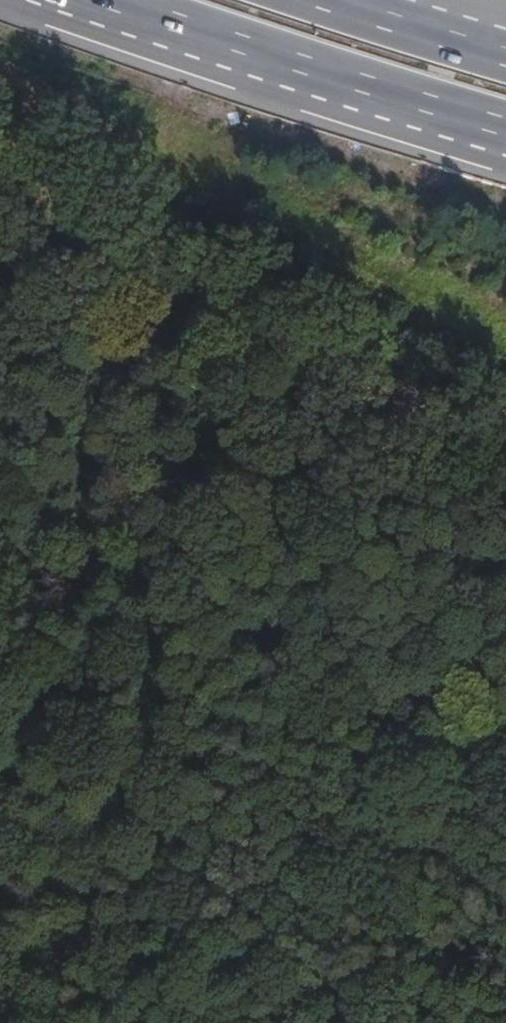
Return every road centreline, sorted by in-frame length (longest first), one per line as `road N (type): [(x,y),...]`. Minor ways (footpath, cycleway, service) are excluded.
road 1 (track): [(505,432),(211,308),(0,170)]
road 2 (motorway): [(83,0),(505,135)]
road 3 (motorway): [(505,42),(371,0)]

